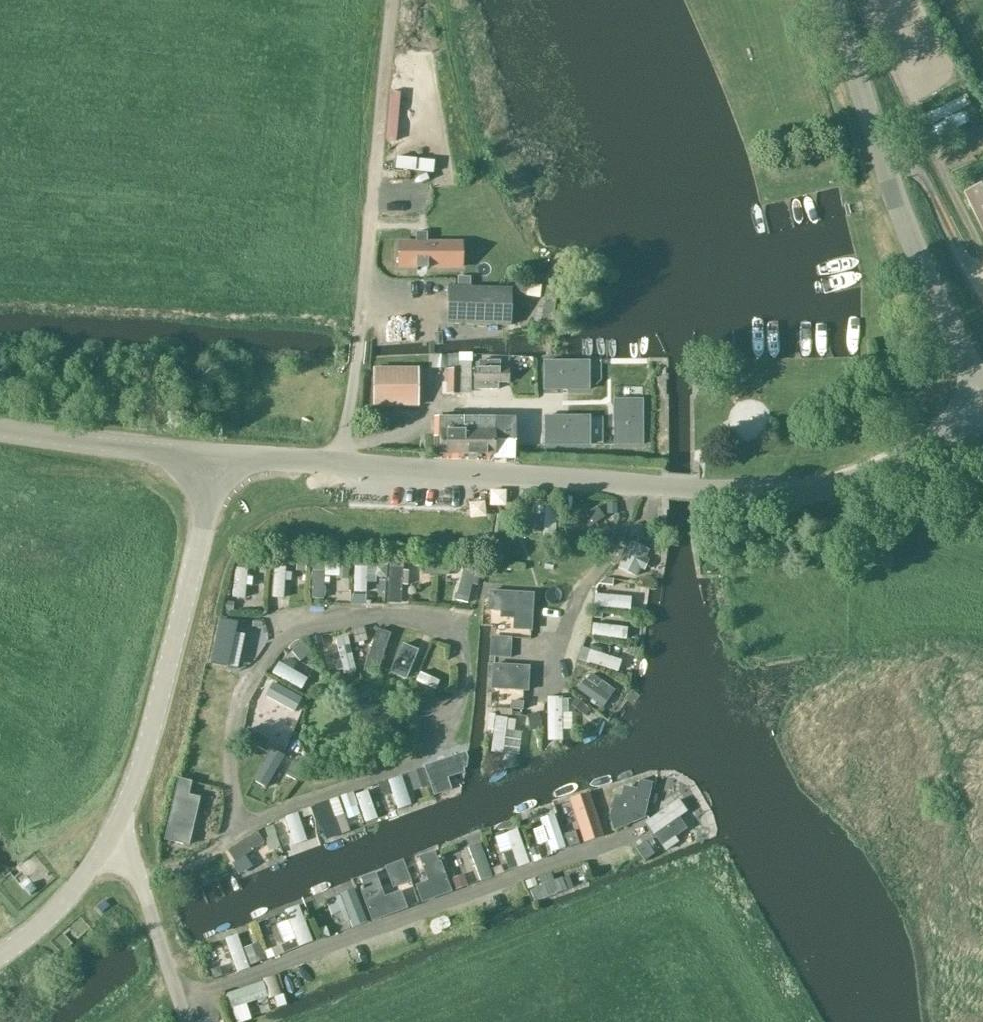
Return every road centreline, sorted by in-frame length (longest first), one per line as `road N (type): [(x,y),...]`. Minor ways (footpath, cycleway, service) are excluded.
road 1 (unclassified): [(343,463),(394,0)]
road 2 (tertiary): [(982,380),(913,245),(832,0)]
road 3 (tertiary): [(108,842),(145,760),(197,559),(214,457)]
road 4 (tertiary): [(661,485),(781,491),(845,482),(911,454),(982,404)]
road 5 (tertiary): [(661,485),(343,463)]
road 6 (tertiary): [(214,457),(0,429)]
road 7 (unclassified): [(186,1021),(139,881),(108,842)]
road 8 (tertiary): [(0,955),(50,915),(108,842)]
road 9 (tertiary): [(343,463),(214,457)]

